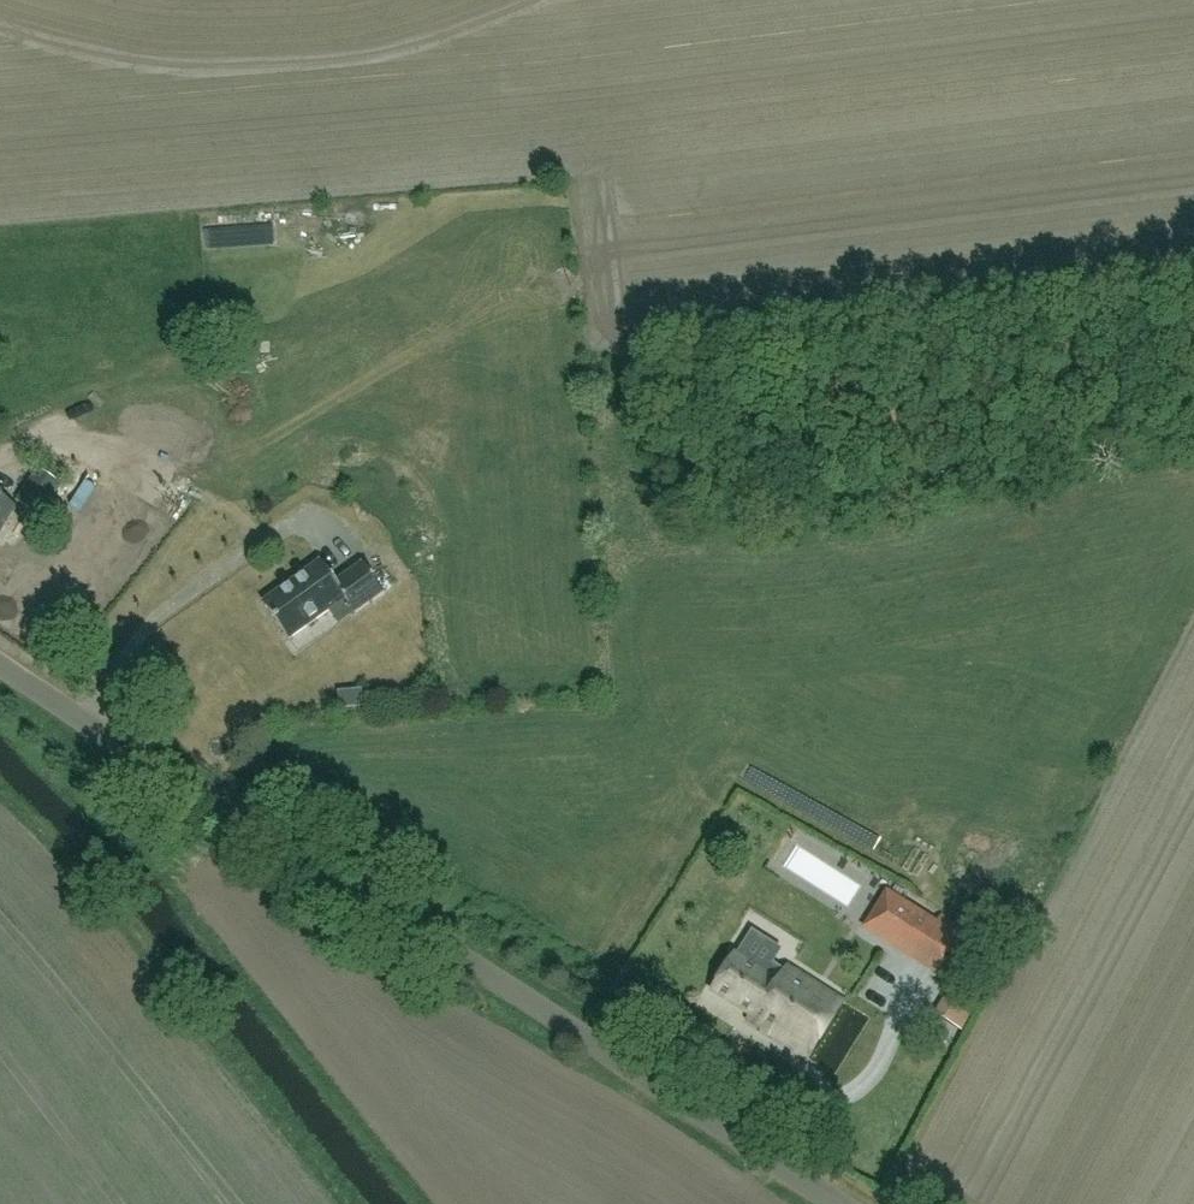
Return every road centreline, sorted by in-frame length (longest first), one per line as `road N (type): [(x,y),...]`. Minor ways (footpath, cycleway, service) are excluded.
road 1 (unclassified): [(838,1203),(0,664)]

